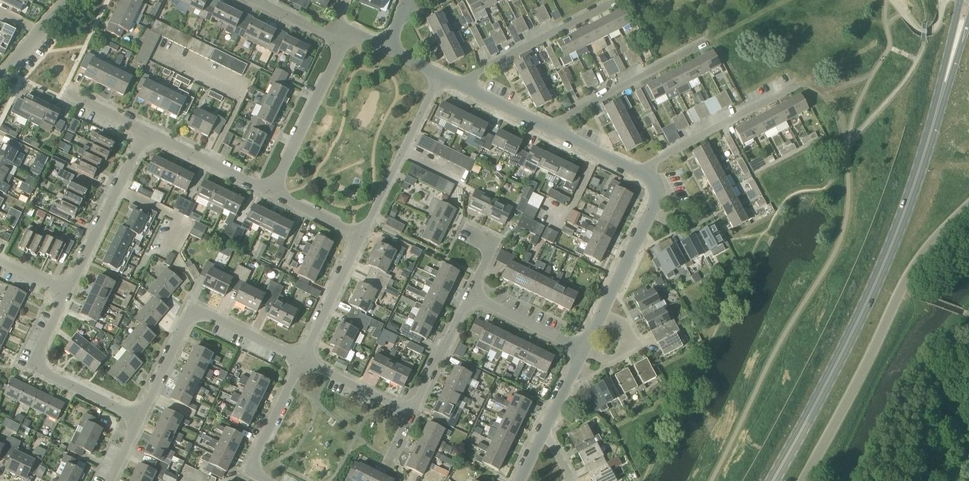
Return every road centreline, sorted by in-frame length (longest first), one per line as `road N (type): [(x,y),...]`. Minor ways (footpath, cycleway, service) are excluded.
road 1 (primary): [(772,480),(862,314),(954,56)]
road 2 (unclassified): [(801,480),(922,253),(968,199)]
road 3 (residential): [(140,421),(195,316),(303,361)]
road 4 (residential): [(140,421),(32,369),(68,291)]
road 5 (residential): [(554,132),(560,120),(703,44)]
road 6 (residential): [(68,291),(145,135)]
road 7 (residential): [(466,90),(473,76),(611,4)]
road 8 (residential): [(646,175),(793,88)]
road 9 (residential): [(273,195),(344,40)]
road 10 (residential): [(603,314),(658,197),(646,175)]
road 11 (residential): [(303,361),(247,471),(265,480)]
road 12 (residential): [(273,195),(145,135)]
road 13 (residential): [(362,237),(303,361)]
road 14 (residential): [(410,413),(470,296)]
road 15 (residential): [(585,351),(470,296)]

